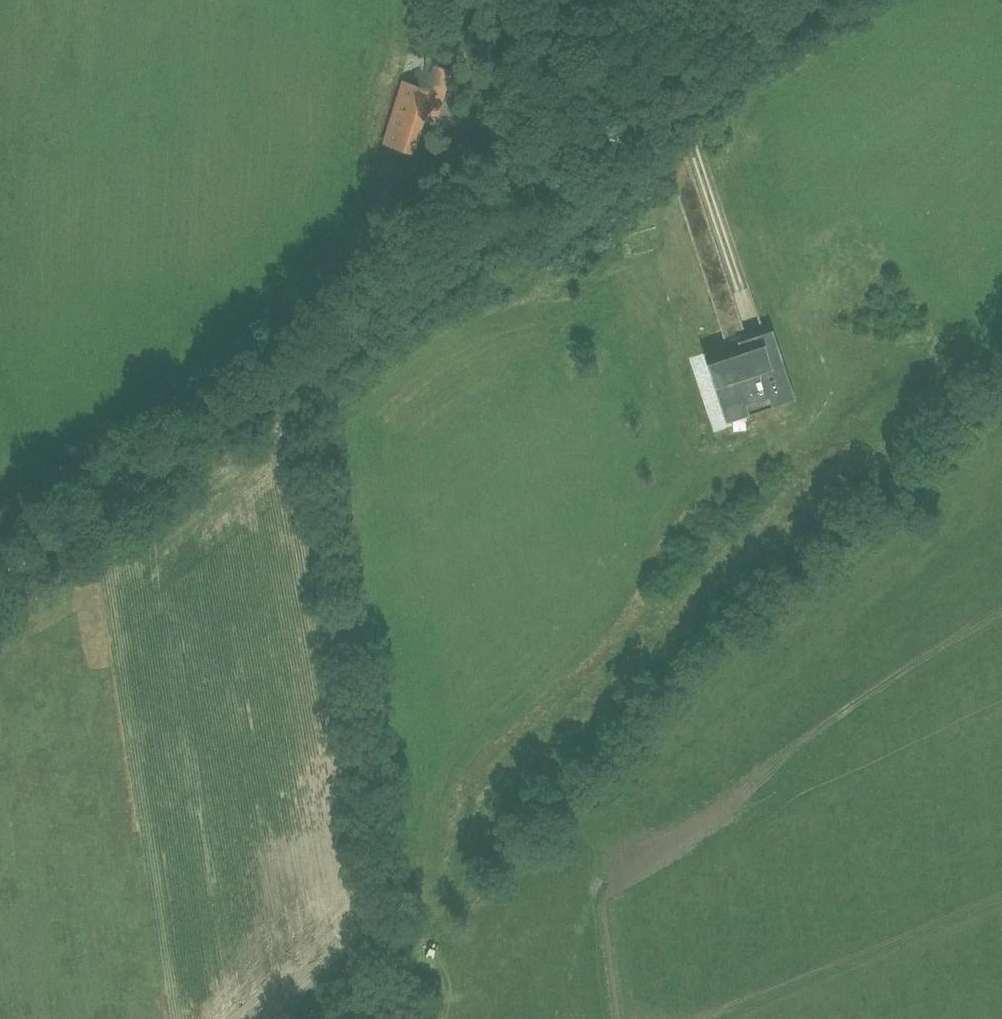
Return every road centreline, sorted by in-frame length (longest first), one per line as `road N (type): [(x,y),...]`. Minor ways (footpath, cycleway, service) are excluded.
road 1 (track): [(0,577),(806,0)]

